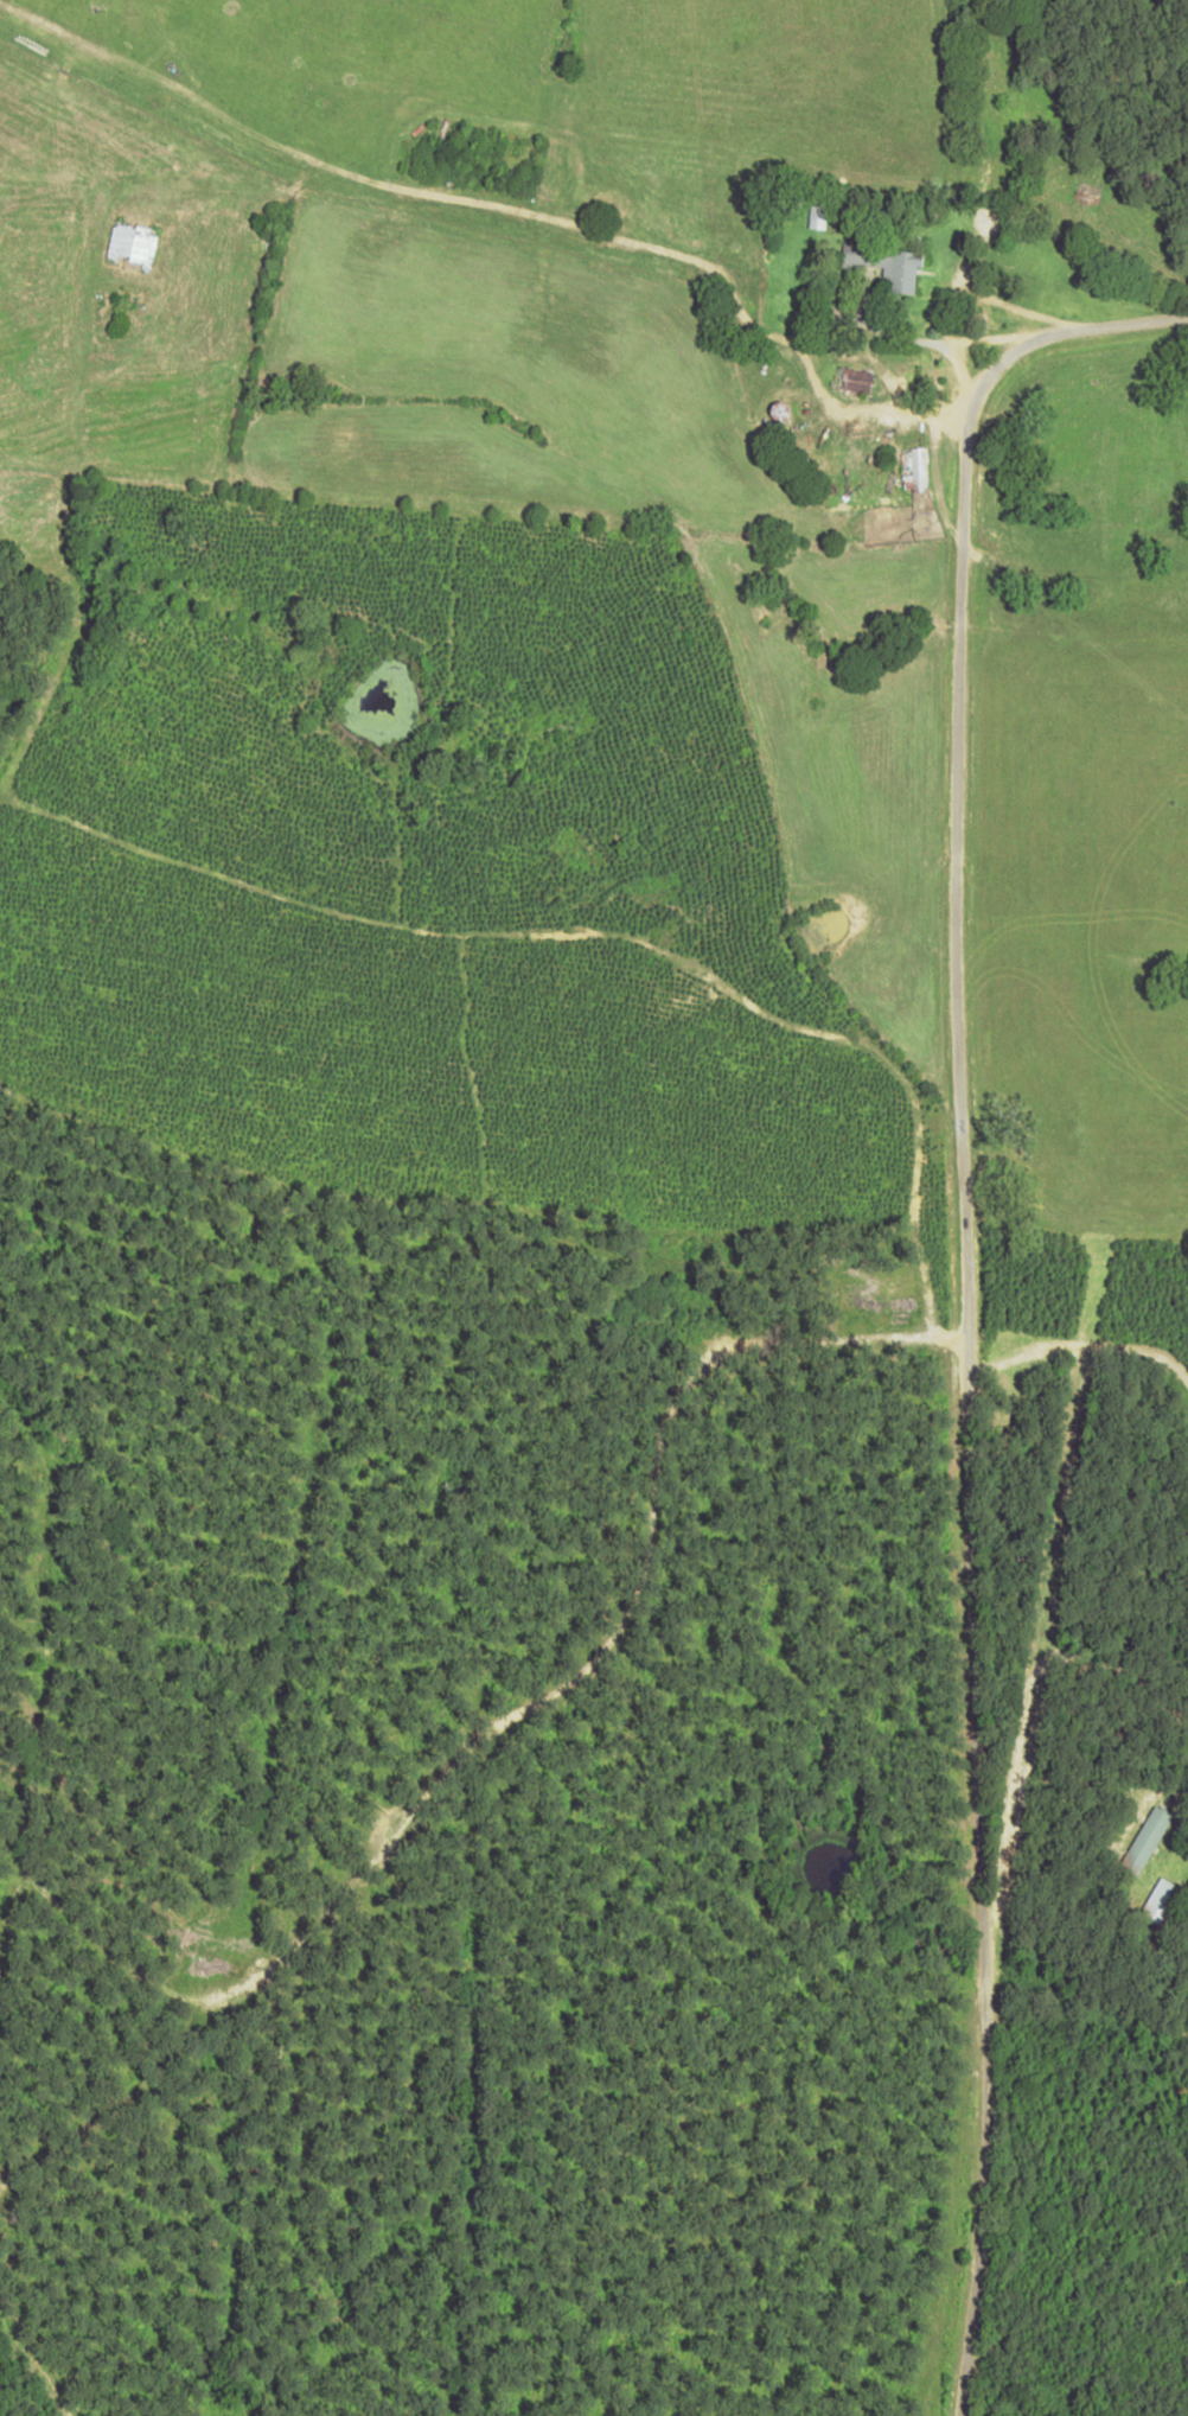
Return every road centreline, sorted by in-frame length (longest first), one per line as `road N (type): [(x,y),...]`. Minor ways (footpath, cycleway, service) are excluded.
road 1 (residential): [(985,2415),(1011,1817),(988,1462),(994,561),(1041,395)]
road 2 (residential): [(1041,395),(798,423),(755,350),(714,334),(697,364),(662,389),(618,395),(364,222),(238,206)]
road 3 (residential): [(1028,0),(1023,264),(1041,395)]
road 4 (residential): [(1041,395),(1187,336)]

